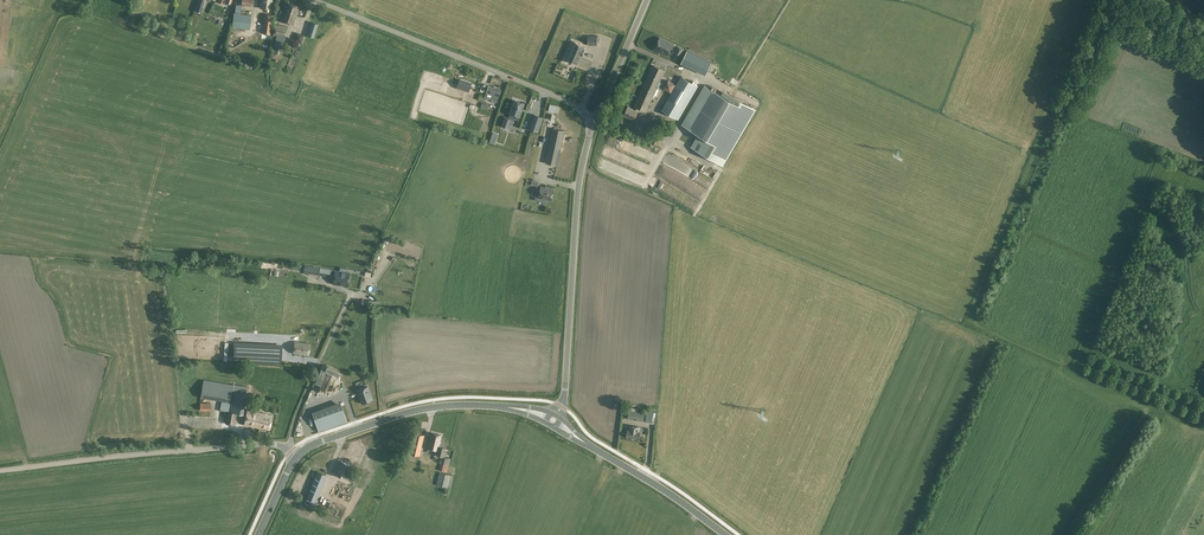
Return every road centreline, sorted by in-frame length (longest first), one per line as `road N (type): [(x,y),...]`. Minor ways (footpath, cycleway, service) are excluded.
road 1 (unclassified): [(554,420),(564,397),(590,120)]
road 2 (unclassified): [(590,120),(567,101),(314,0)]
road 3 (unclassified): [(0,470),(270,444),(297,455)]
road 4 (tertiary): [(297,455),(433,407),(502,406),(554,420)]
road 5 (tertiary): [(726,534),(554,420)]
road 6 (unclassified): [(590,120),(647,0)]

